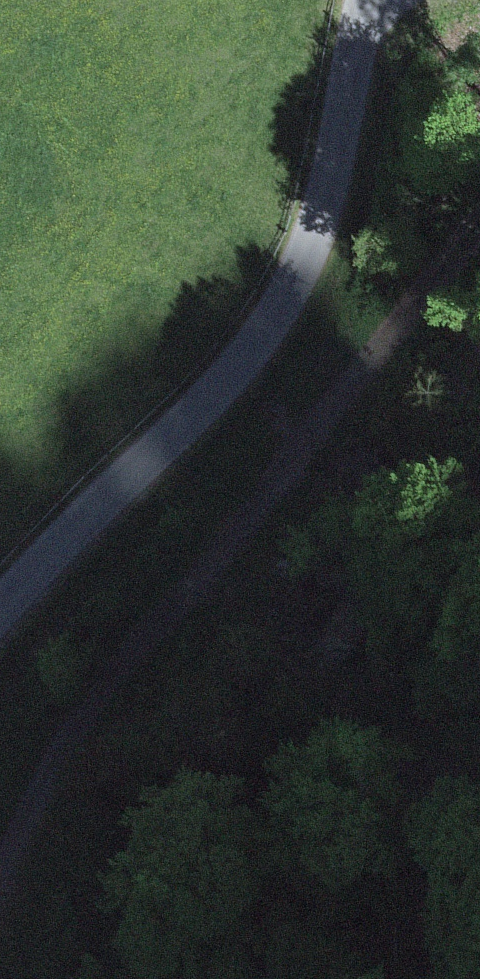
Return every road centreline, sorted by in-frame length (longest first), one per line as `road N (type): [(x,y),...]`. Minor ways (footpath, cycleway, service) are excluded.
road 1 (track): [(0,851),(479,219)]
road 2 (tertiary): [(0,603),(238,371),(314,247),(364,0)]

